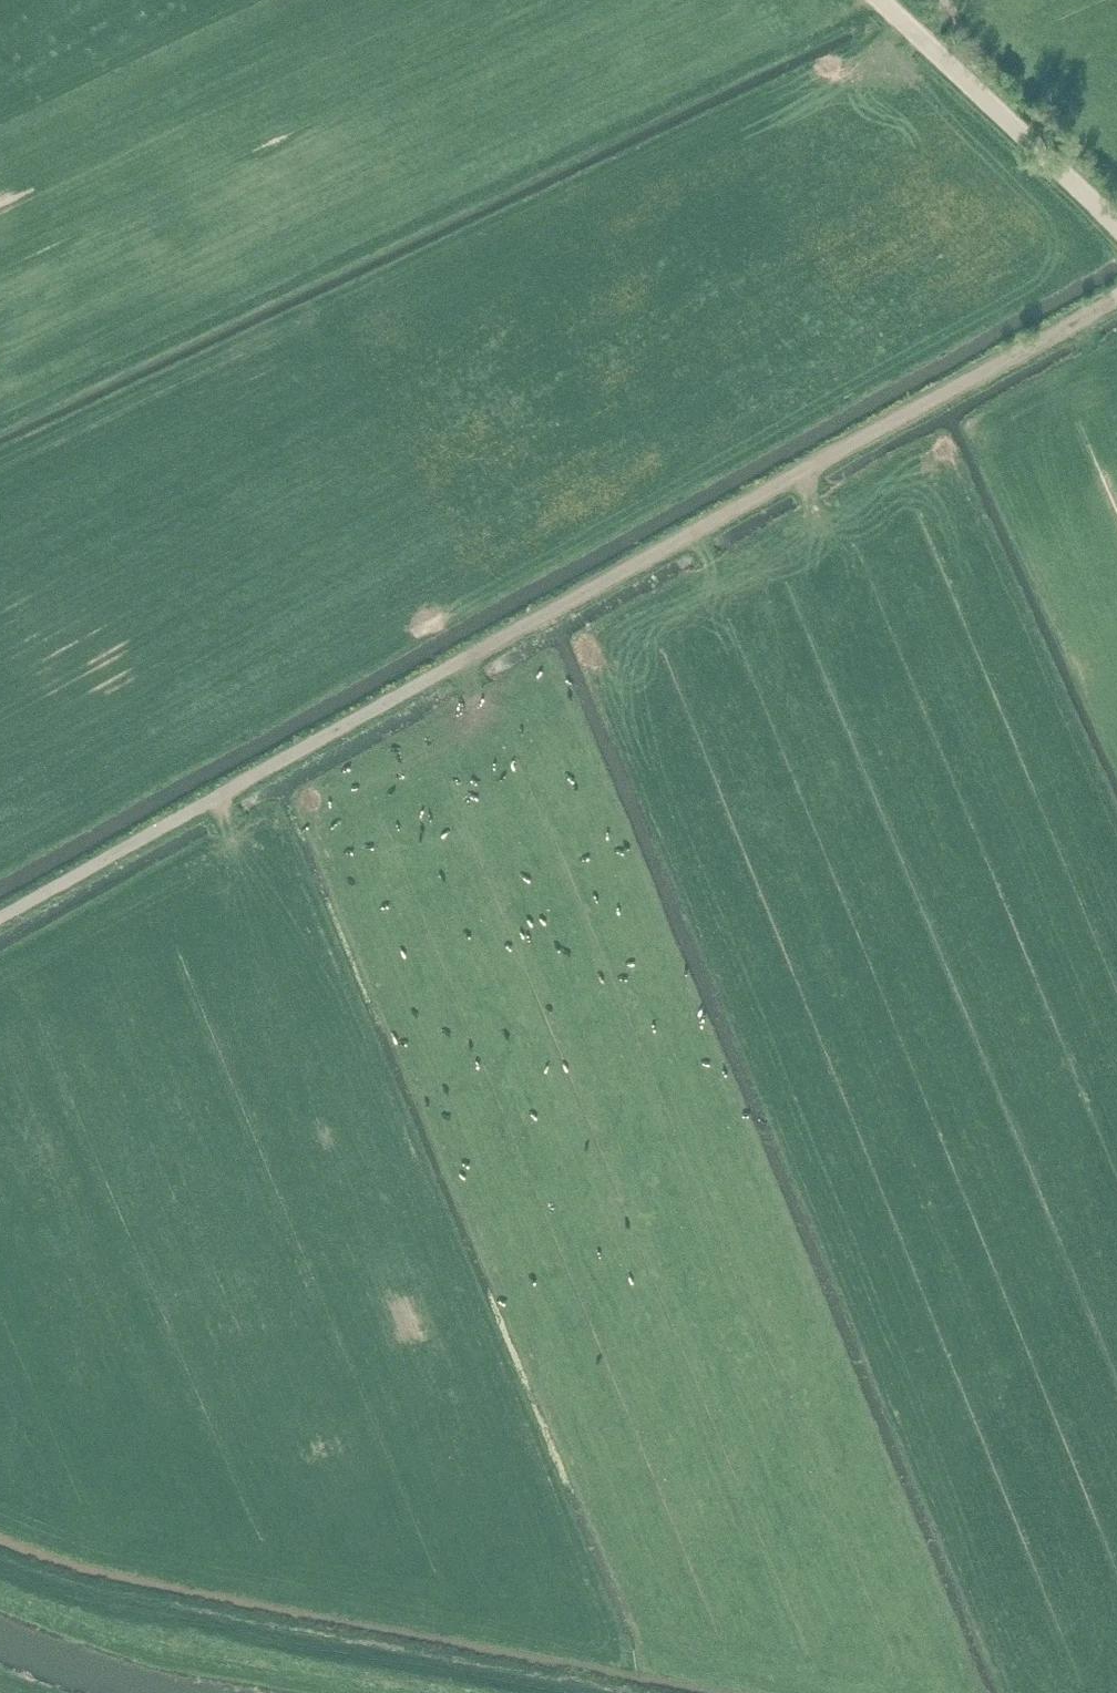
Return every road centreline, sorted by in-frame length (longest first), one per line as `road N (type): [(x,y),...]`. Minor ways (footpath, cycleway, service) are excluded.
road 1 (track): [(0,919),(1116,298)]
road 2 (unclassified): [(1116,224),(881,0)]

